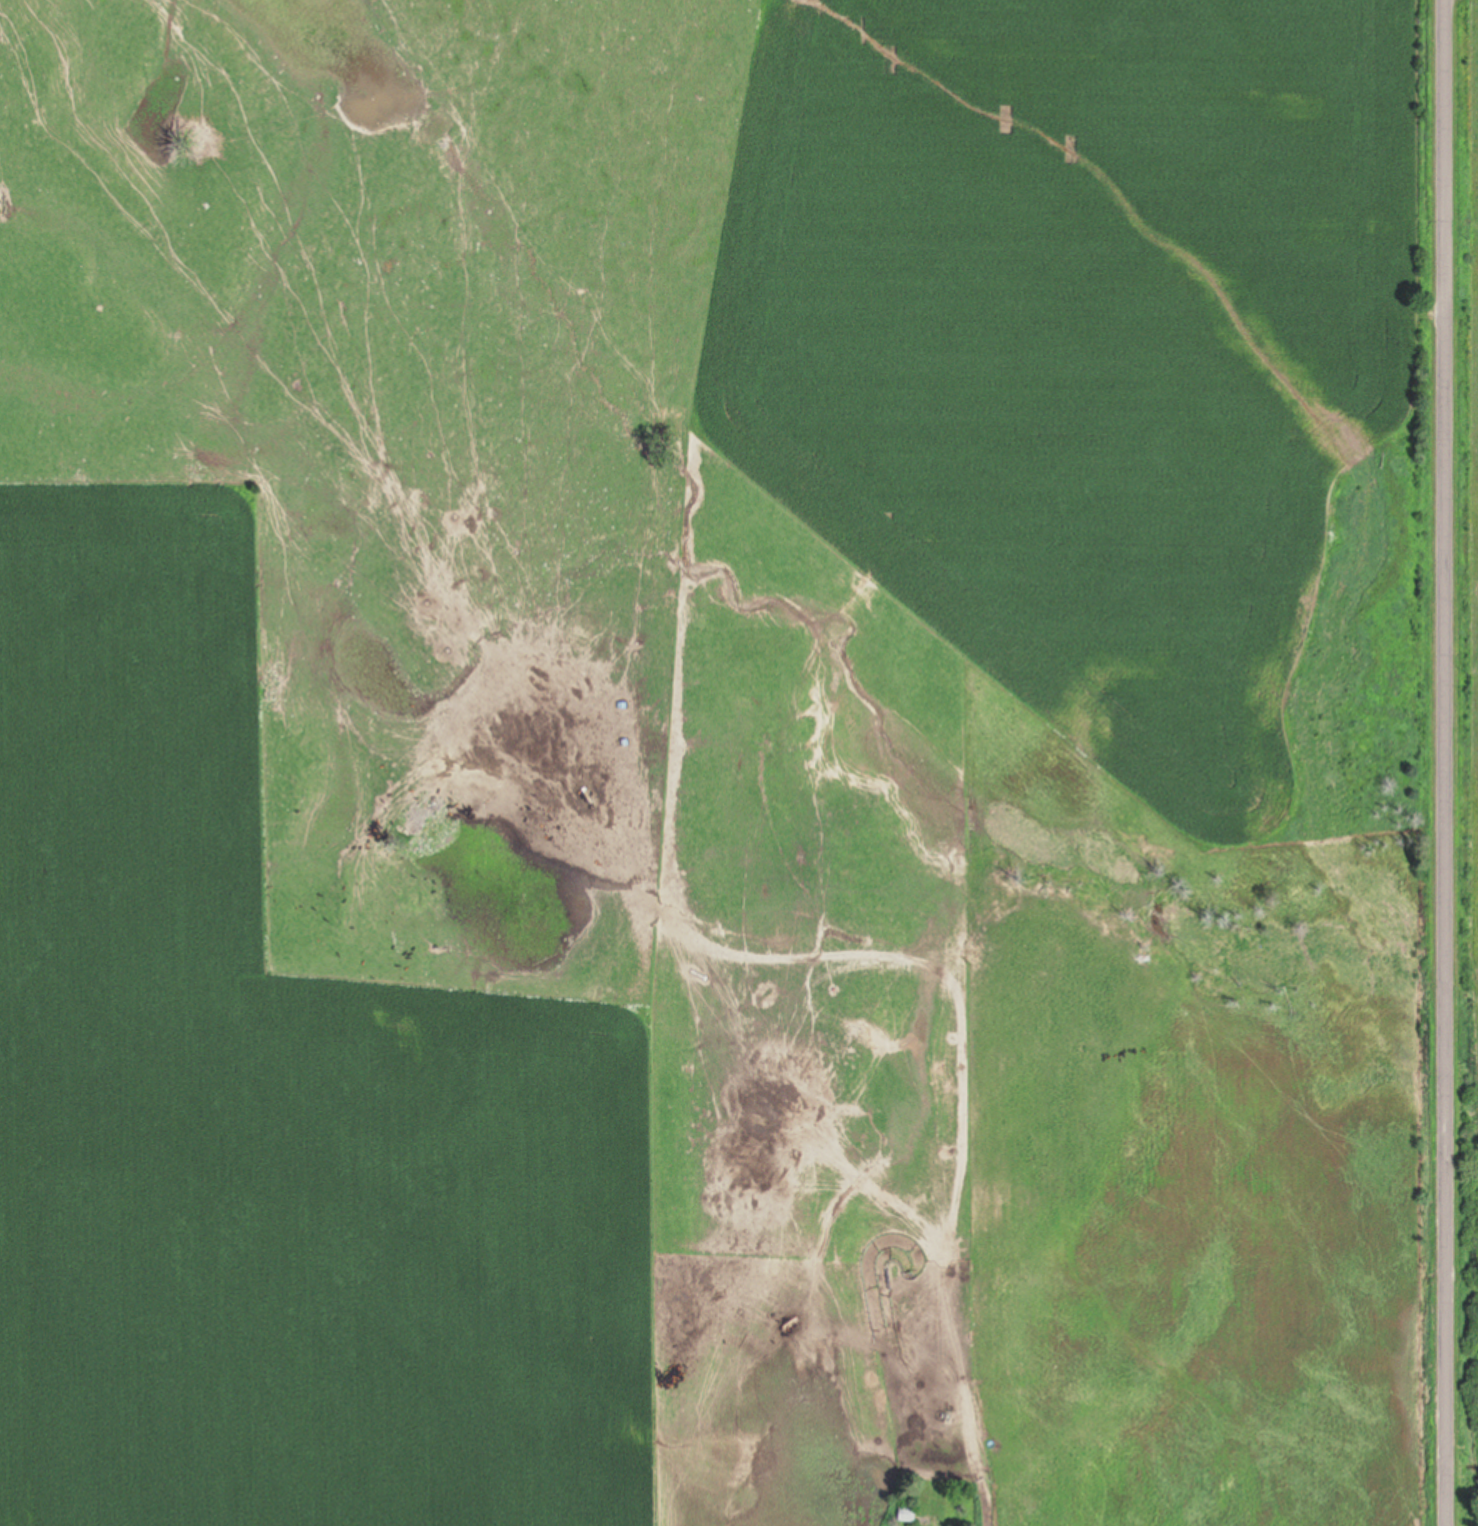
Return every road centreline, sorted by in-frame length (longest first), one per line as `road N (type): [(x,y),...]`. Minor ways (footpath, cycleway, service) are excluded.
road 1 (residential): [(1450,1525),(1445,0)]

